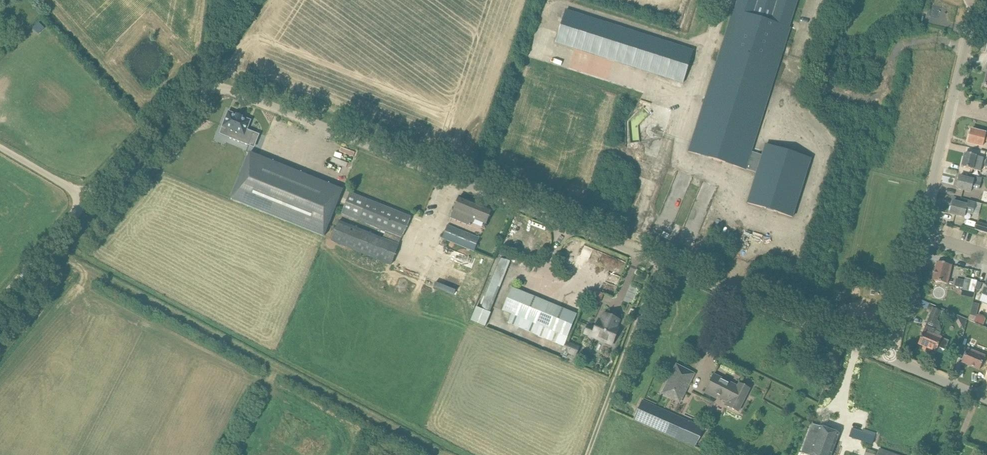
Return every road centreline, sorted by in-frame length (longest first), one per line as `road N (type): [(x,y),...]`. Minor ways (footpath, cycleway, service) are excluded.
road 1 (unclassified): [(0,304),(156,122),(208,87),(230,89),(825,331)]
road 2 (track): [(447,454),(49,247)]
road 3 (track): [(659,262),(587,454)]
road 4 (unclassified): [(888,359),(919,231)]
road 5 (unclassified): [(919,231),(951,105)]

